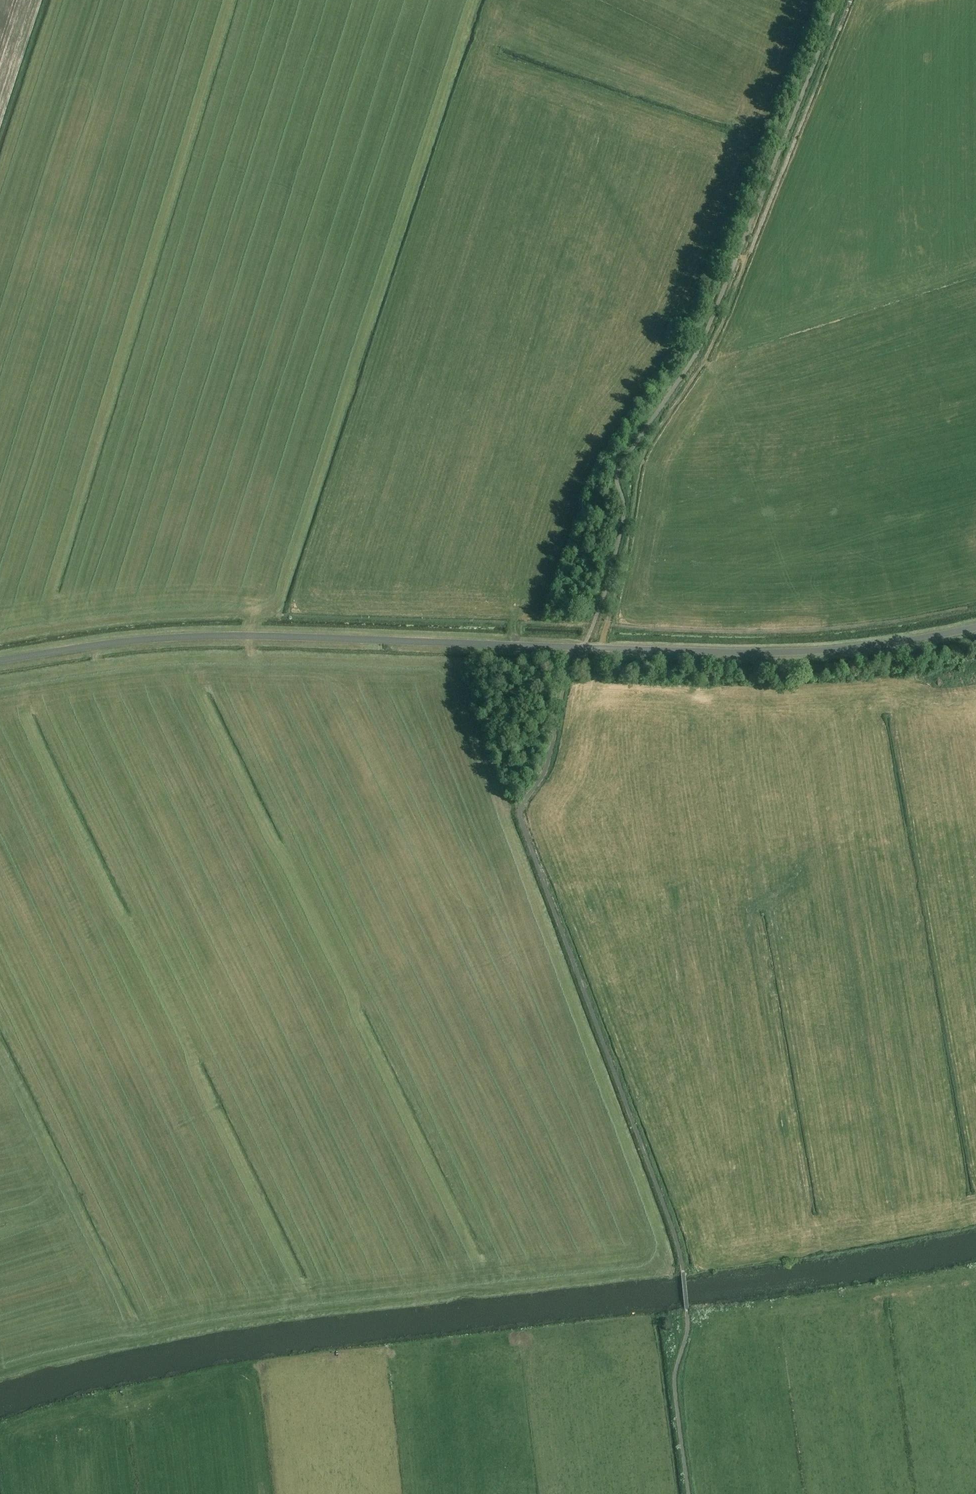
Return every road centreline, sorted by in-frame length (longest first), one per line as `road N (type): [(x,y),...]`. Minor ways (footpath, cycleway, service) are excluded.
road 1 (unclassified): [(0,660),(230,635),(800,651),(975,626)]

